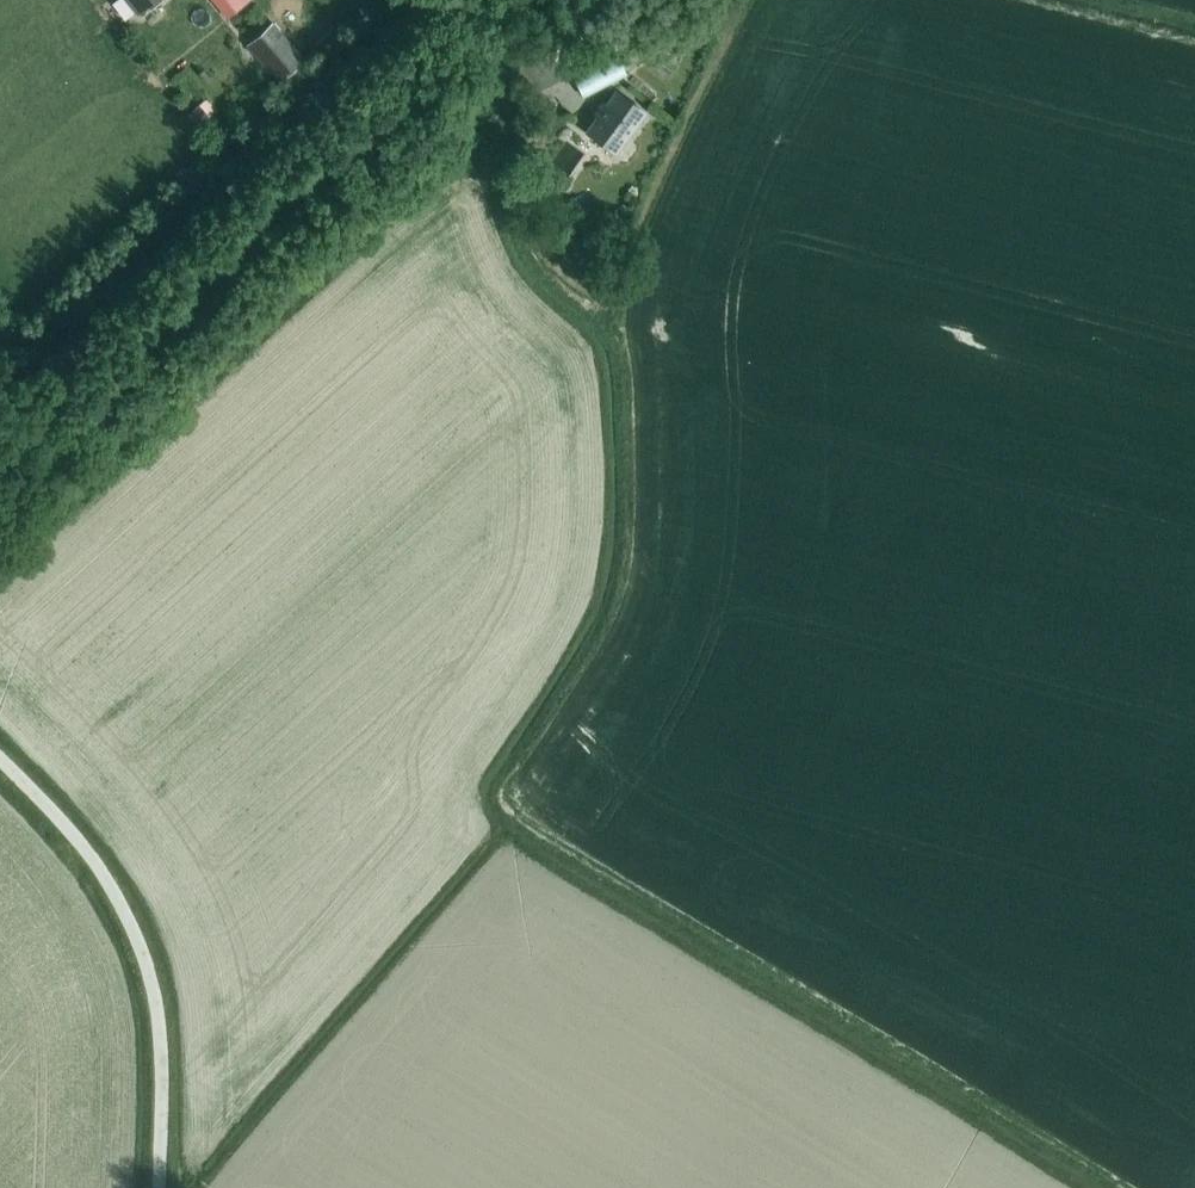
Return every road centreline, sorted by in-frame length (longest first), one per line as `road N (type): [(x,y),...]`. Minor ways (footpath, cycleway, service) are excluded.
road 1 (unclassified): [(159,1187),(163,1051),(141,954),(97,864),(0,763)]

